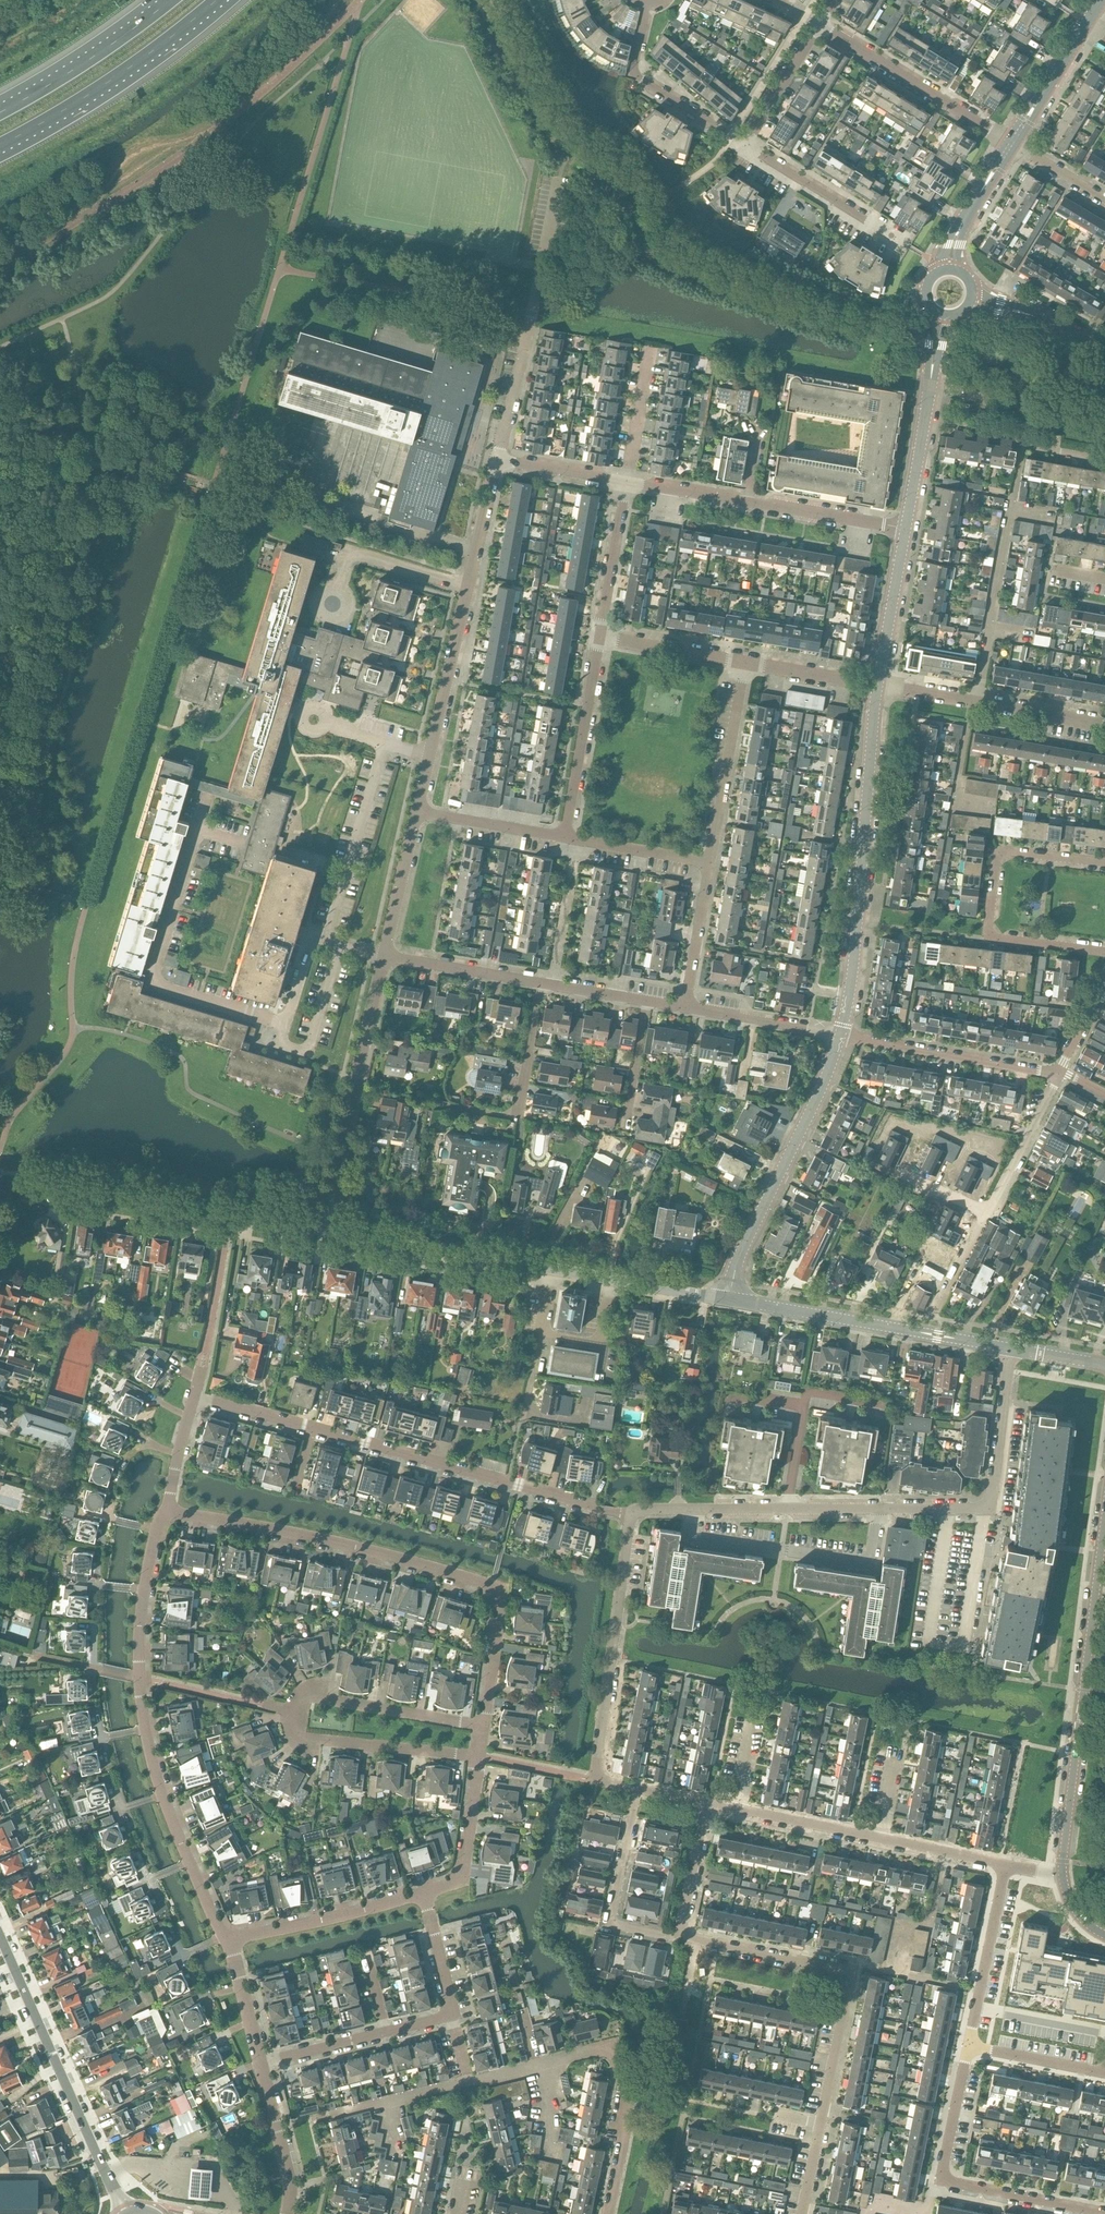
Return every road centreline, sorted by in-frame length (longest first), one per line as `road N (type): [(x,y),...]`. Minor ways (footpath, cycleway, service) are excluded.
road 1 (residential): [(164,1515),(344,1543),(488,1581),(502,1597),(482,1725)]
road 2 (residential): [(228,1941),(174,1829),(142,1712),(145,1589),(164,1515)]
road 3 (residential): [(478,1756),(304,1737),(289,1711),(302,1696),(318,1695),(482,1725)]
road 4 (residential): [(417,812),(499,459)]
road 5 (tertiary): [(842,1034),(878,684)]
road 6 (residential): [(314,1428),(633,1515)]
road 7 (residential): [(823,2122),(857,1967),(696,1935)]
road 8 (residential): [(322,1230),(26,1180),(4,1185)]
road 9 (residential): [(638,1787),(595,1778),(633,1515)]
road 10 (residential): [(1104,864),(998,853),(987,937),(1104,952)]
road 11 (residential): [(126,2213),(0,1936)]
road 12 (residential): [(1104,2213),(941,2180),(969,2045)]
road 13 (tertiary): [(729,1299),(737,1262),(842,1034)]
road 14 (residential): [(499,459),(560,177)]
road 15 (tertiary): [(1061,1875),(1095,1591)]
road 16 (tertiary): [(1010,1348),(729,1299)]
road 17 (residential): [(907,529),(627,482)]
road 18 (residential): [(322,1230),(383,957)]
road 19 (residential): [(877,1509),(991,1505),(1010,1348)]
road 20 (residential): [(935,1313),(1057,1074)]
road 21 (residential): [(695,1509),(692,1539),(868,1566),(877,1509)]
road 22 (trunk): [(0,144),(132,68),(216,0)]
road 23 (residential): [(607,2213),(624,2133),(617,2125),(623,2091),(608,2046),(542,2065)]
road 24 (residential): [(550,1271),(322,1230)]
road 25 (residential): [(1104,724),(878,684)]
road 26 (residential): [(821,25),(1010,142)]
road 27 (residential): [(1057,1074),(842,1034)]
road 28 (tertiary): [(907,529),(941,313)]
road 29 (residential): [(433,1103),(516,1113),(539,984)]
road 30 (residential): [(638,1787),(610,1925),(680,1934)]
road 31 (residential): [(745,145),(631,72),(645,3)]
road 32 (residential): [(712,864),(746,662)]
road 33 (residential): [(565,839),(599,638)]
road 34 (trunk): [(168,0),(0,112)]
road 35 (residential): [(423,1893),(228,1941)]
road 36 (residential): [(906,245),(745,145)]
road 37 (residential): [(969,2045),(1004,1864)]
road 38 (residential): [(695,1509),(877,1509)]
road 39 (residential): [(612,1280),(605,1337),(540,1326),(550,1271)]
road 40 (residential): [(478,1756),(463,1878),(423,1893)]
road 41 (residential): [(685,1008),(842,1034)]
road 42 (residential): [(599,638),(627,482)]
road 43 (residential): [(539,984),(383,957)]
road 44 (tertiary): [(878,684),(907,529)]
road 45 (residential): [(288,2213),(290,2179),(260,2063)]
road 46 (residential): [(565,839),(417,812)]
road 47 (residential): [(882,1840),(735,1809)]
road 48 (residential): [(712,864),(565,839)]
road 49 (residential): [(746,662),(599,638)]
road 50 (residential): [(383,957),(417,812)]
road 51 (residential): [(685,1008),(712,864)]
road 52 (tertiary): [(948,269),(961,224),(1010,142)]
road 53 (residential): [(745,145),(821,25)]
road 54 (tertiary): [(1010,142),(1086,26)]
road 55 (residential): [(1104,2074),(969,2045)]
road 56 (residential): [(627,482),(651,348)]
road 57 (residential): [(680,1934),(708,1803)]
road 58 (residential): [(878,684),(746,662)]
road 59 (residential): [(627,482),(499,459)]
road 60 (residential): [(260,2063),(385,2032)]
road 61 (residential): [(194,1395),(314,1428)]
road 62 (residential): [(1004,1864),(882,1840)]
road 63 (residential): [(164,1515),(194,1395)]
road 64 (residential): [(627,1124),(646,1002)]

